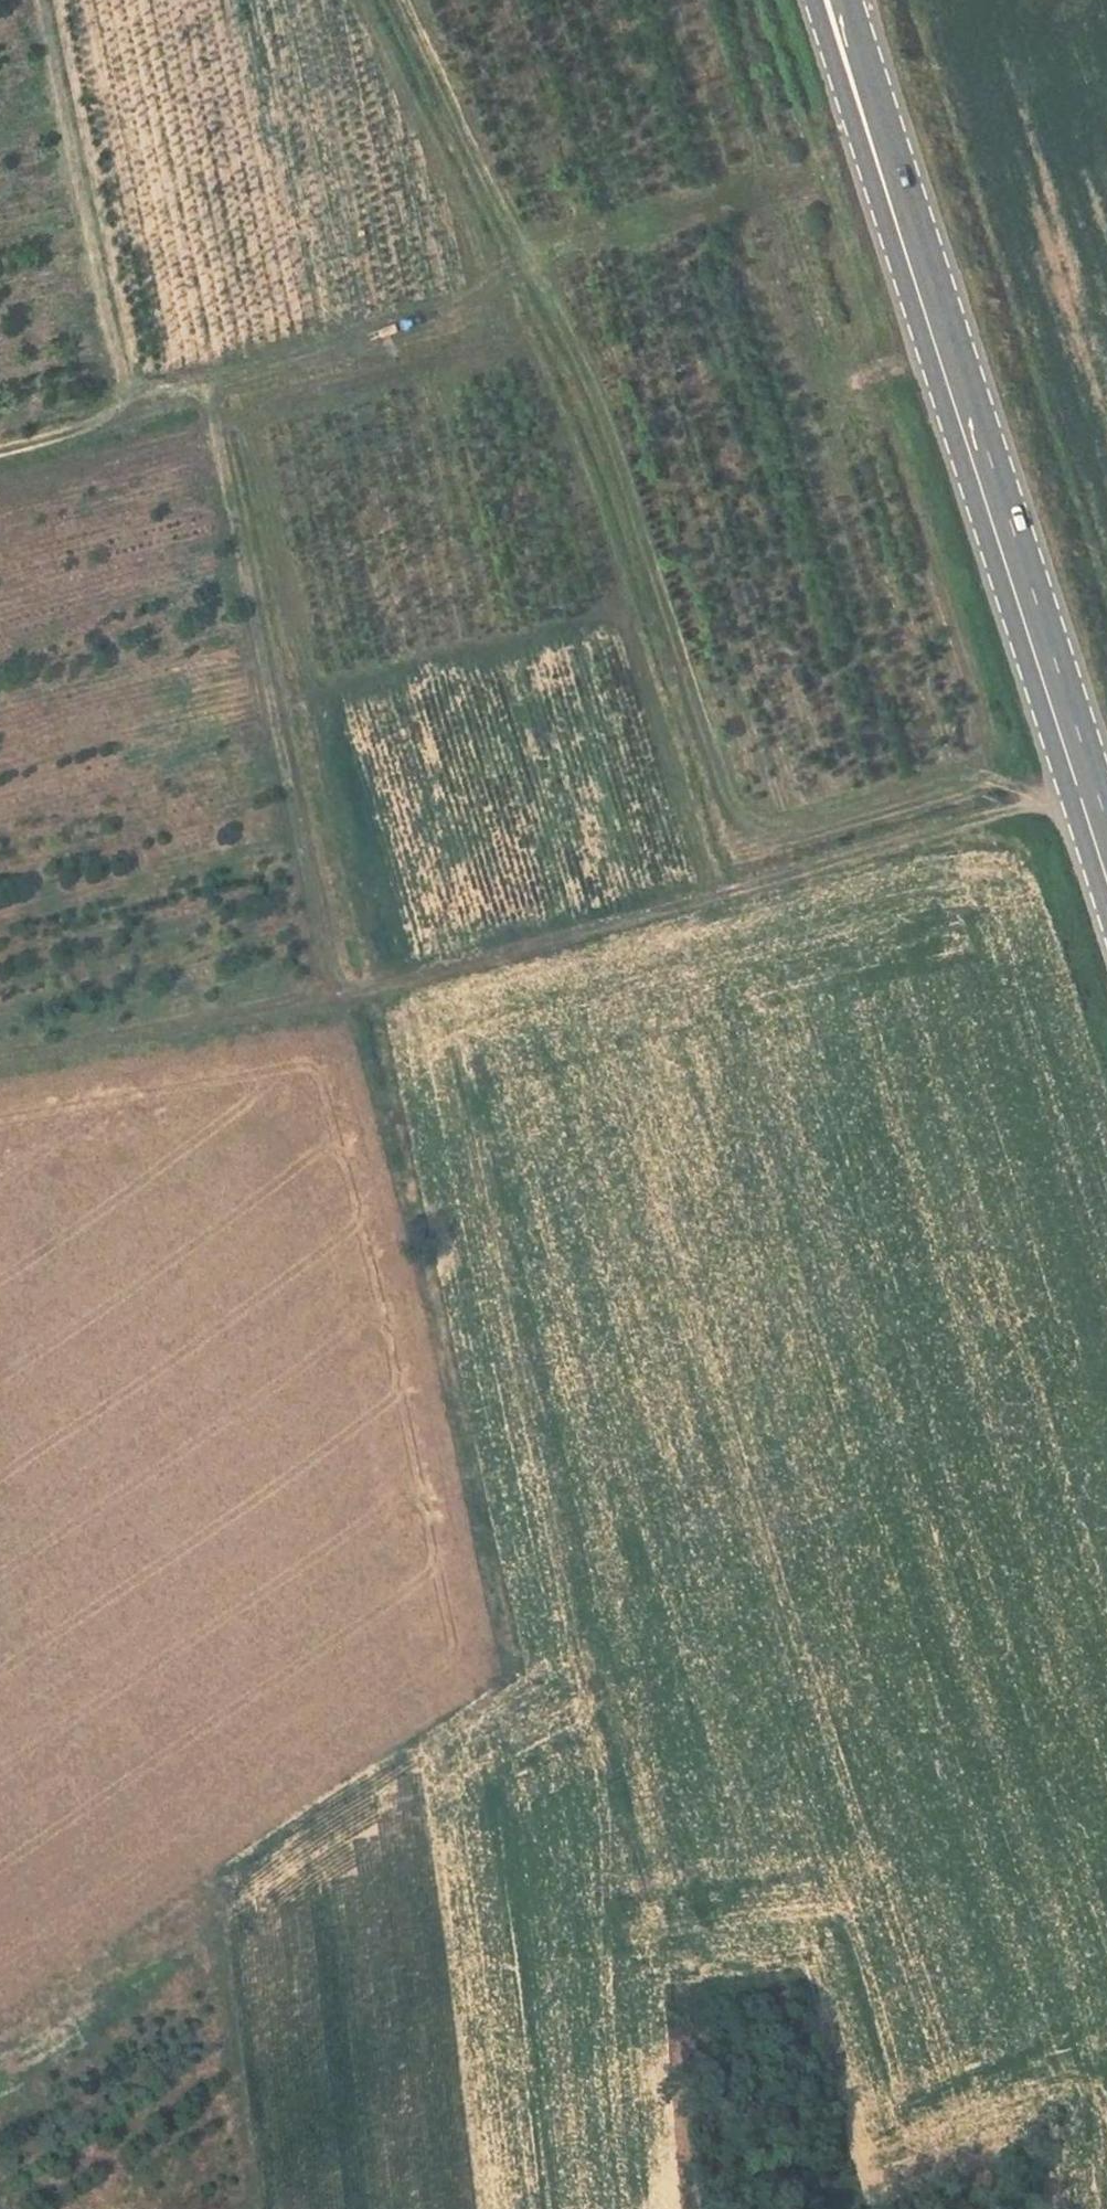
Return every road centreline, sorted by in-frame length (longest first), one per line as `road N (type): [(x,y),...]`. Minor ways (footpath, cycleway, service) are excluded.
road 1 (primary): [(1106,850),(833,0)]
road 2 (track): [(37,0),(101,316),(121,373),(116,400),(77,430),(0,450)]

